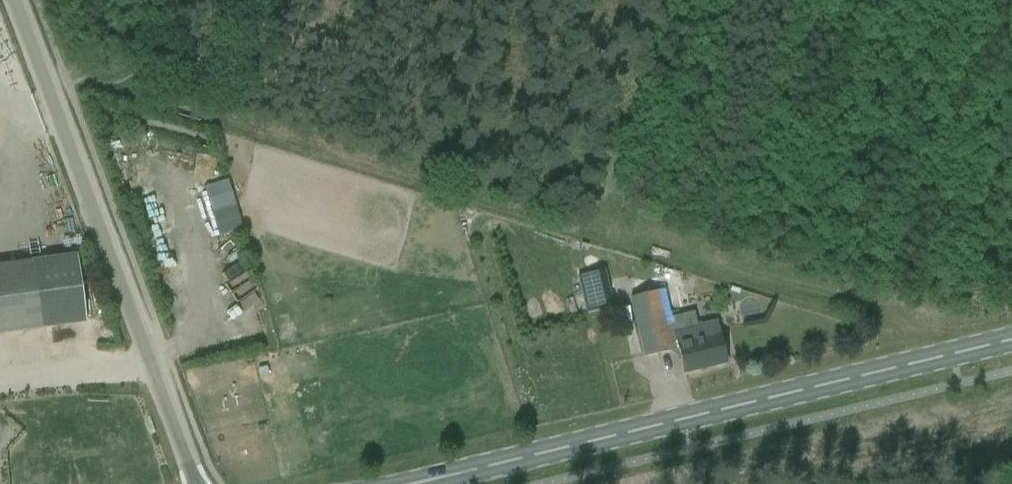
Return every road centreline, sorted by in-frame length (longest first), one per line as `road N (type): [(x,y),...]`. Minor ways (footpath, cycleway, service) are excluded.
road 1 (track): [(149,96),(399,182),(923,328),(952,356)]
road 2 (tertiary): [(421,483),(1011,341)]
road 3 (unclassified): [(196,483),(12,0)]

